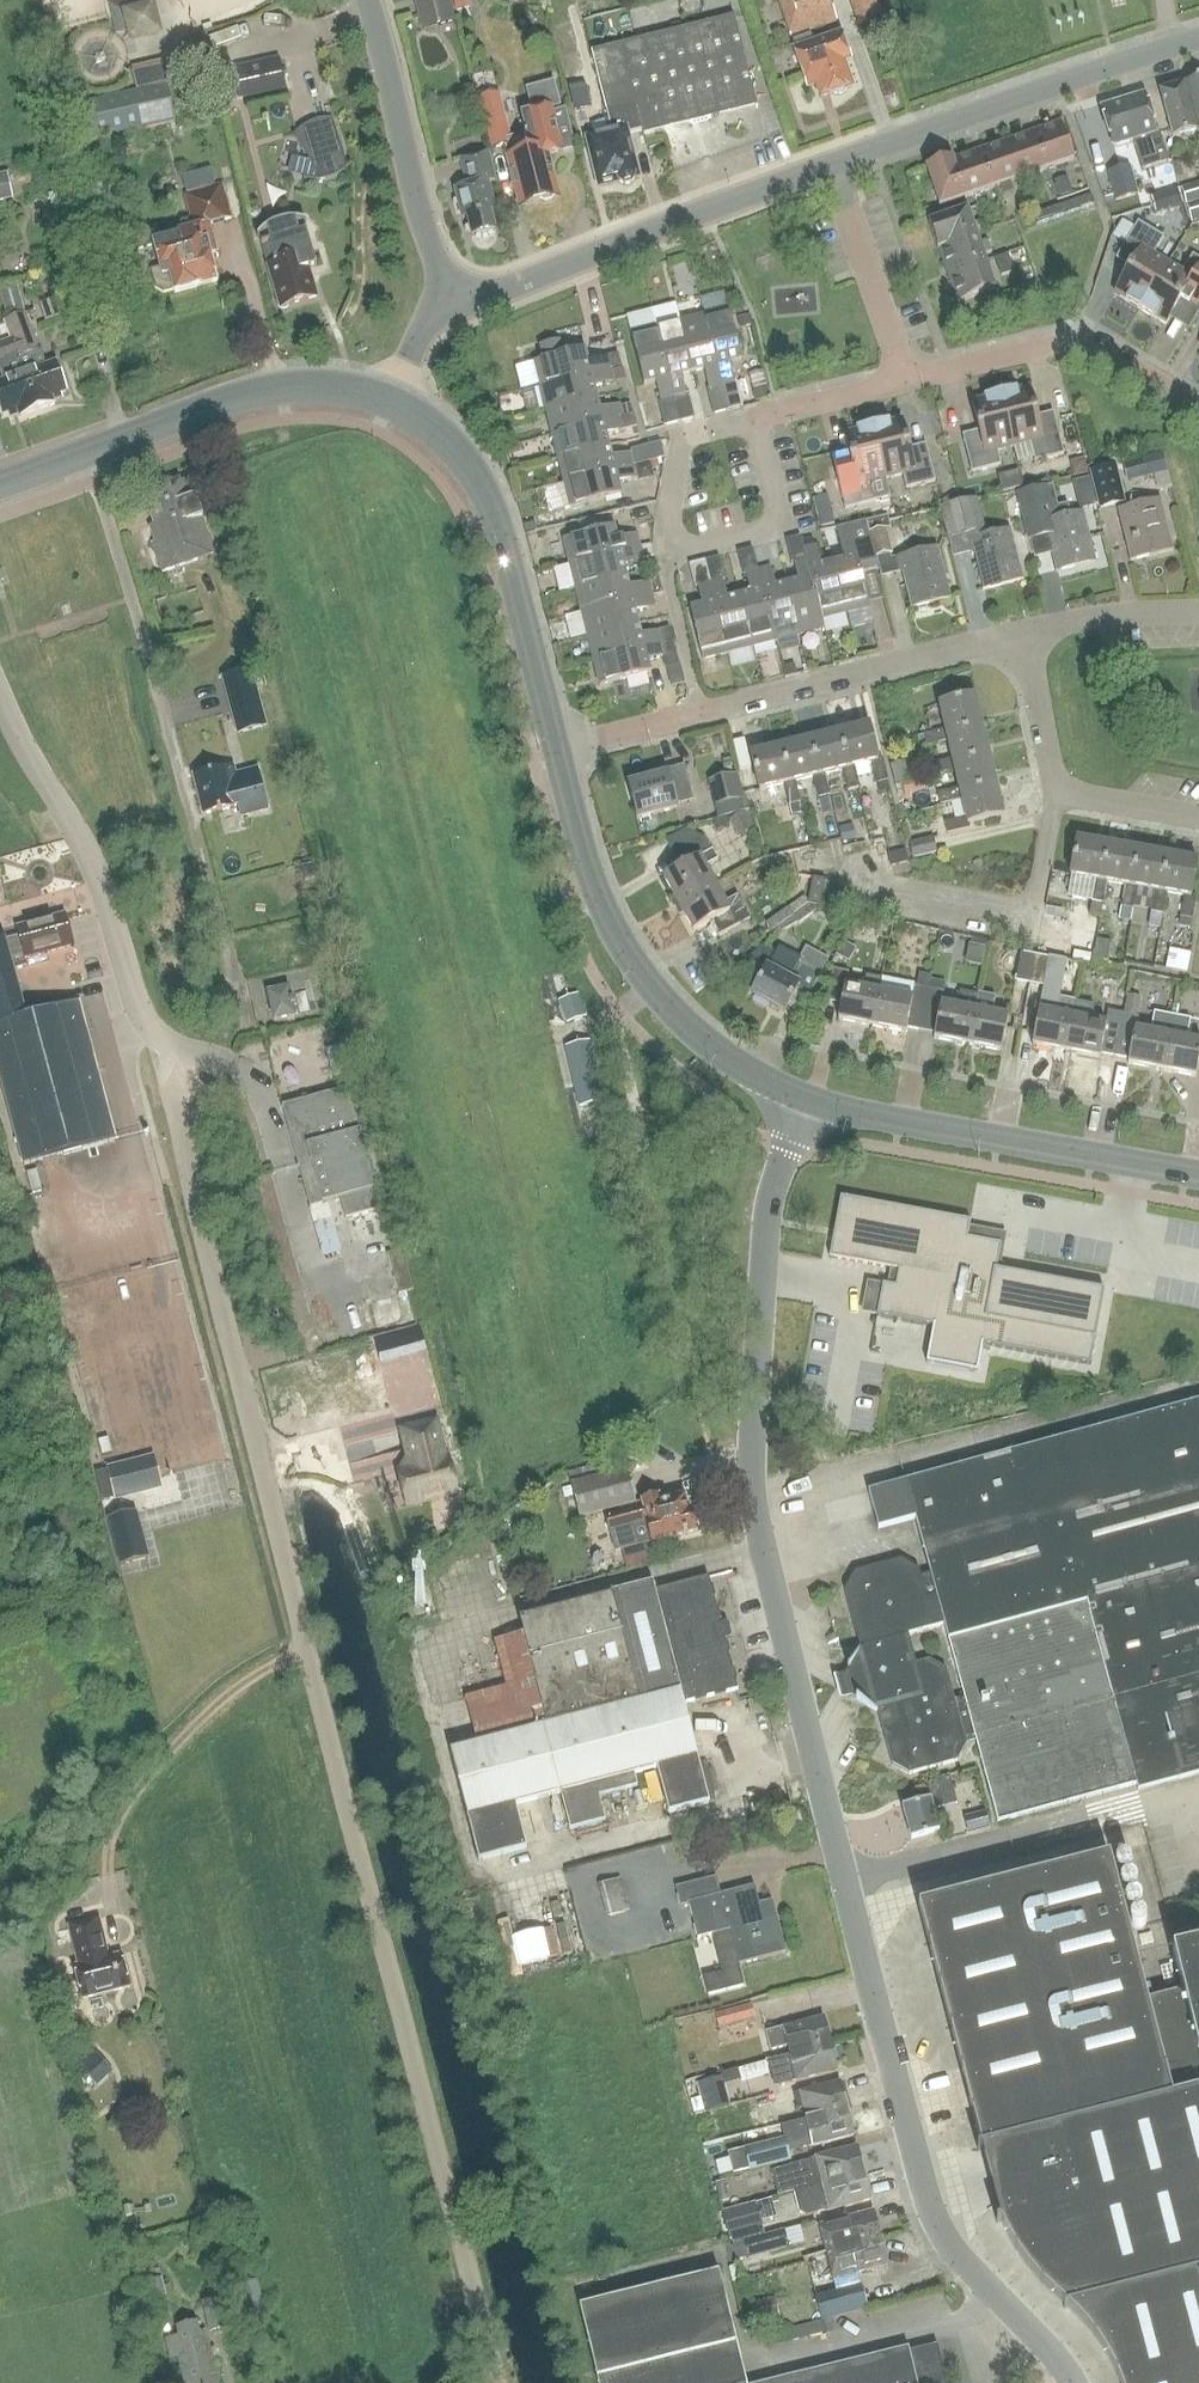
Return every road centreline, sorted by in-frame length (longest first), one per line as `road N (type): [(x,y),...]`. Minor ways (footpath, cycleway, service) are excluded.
road 1 (unclassified): [(502,2382),(153,1035),(139,1015),(110,904),(84,846),(0,697)]
road 2 (unclassified): [(1012,2308),(948,2240),(917,2173),(759,1529),(750,1463),(765,1234),(804,1101)]
road 3 (unclassified): [(702,713),(667,555),(684,447),(706,431),(905,378)]
road 4 (tertiary): [(556,750),(587,868),(628,957),(709,1051),(804,1101)]
road 5 (tertiary): [(0,486),(236,397),(330,388),(393,401)]
road 6 (tertiary): [(804,1101),(1198,1176)]
road 7 (tertiary): [(453,298),(831,166)]
road 8 (tertiary): [(393,401),(456,447),(502,525),(556,750)]
road 9 (tertiary): [(831,166),(1198,39)]
road 10 (residential): [(1023,632),(702,713)]
road 11 (unclassified): [(1198,411),(1089,344),(1051,339),(905,378)]
road 12 (unclassified): [(453,298),(413,187),(368,0)]
road 13 (residential): [(1023,632),(1057,787),(1082,799),(1198,818)]
road 14 (unclassified): [(1012,2308),(775,2364)]
road 15 (unclassified): [(905,378),(831,166)]
road 16 (residential): [(1198,612),(1023,632)]
road 17 (track): [(842,0),(890,143)]
road 18 (residential): [(702,713),(556,750)]

